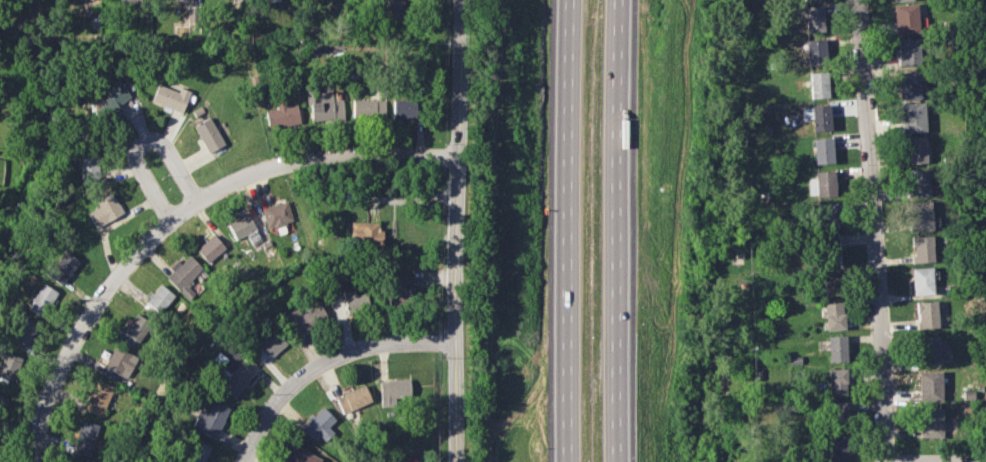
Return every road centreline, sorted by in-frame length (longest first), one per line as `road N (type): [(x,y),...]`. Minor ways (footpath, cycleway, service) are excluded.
road 1 (residential): [(35,461),(54,392),(86,324),(136,255),(174,221),(228,188),(287,167),(457,160)]
road 2 (residential): [(888,461),(856,0)]
road 3 (residential): [(454,461),(461,0)]
road 4 (motorway): [(570,0),(563,461)]
road 5 (motorway): [(614,461),(619,0)]
road 6 (residential): [(241,461),(277,401),(332,359),(376,346),(455,345)]
road 7 (residential): [(200,203),(173,157),(160,144),(142,144),(137,162),(174,221)]

